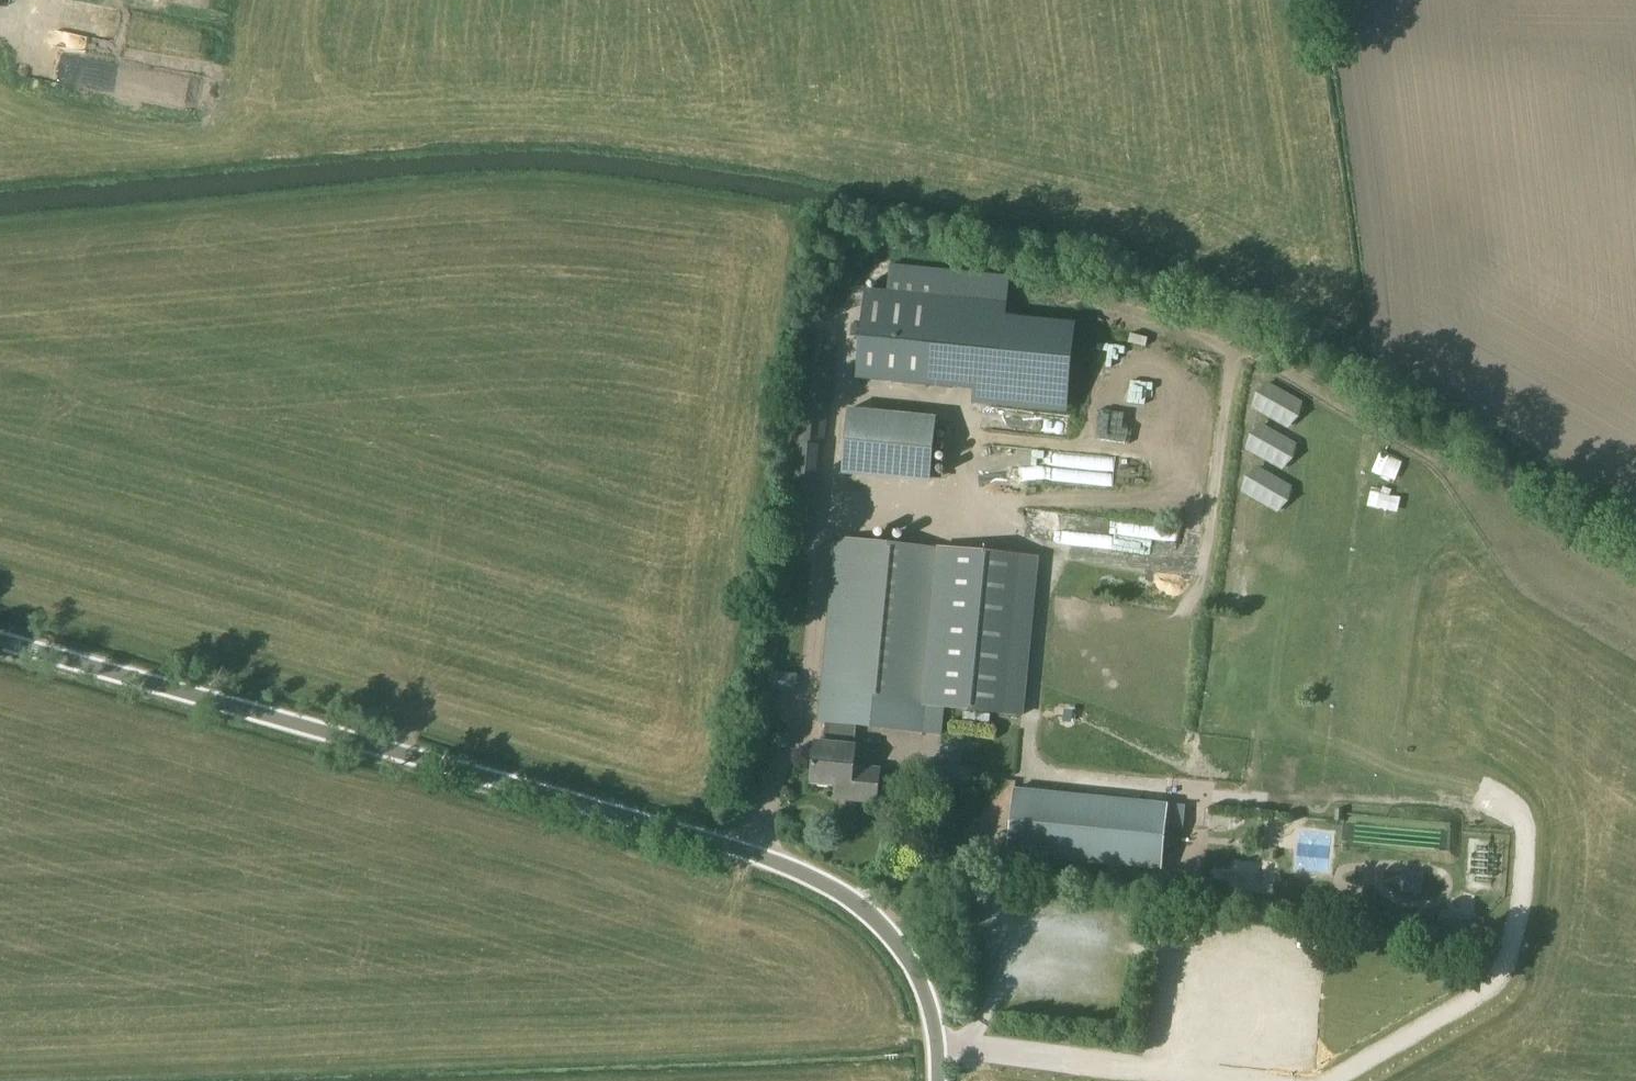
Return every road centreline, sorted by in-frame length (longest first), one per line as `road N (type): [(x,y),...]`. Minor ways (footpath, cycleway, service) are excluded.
road 1 (unclassified): [(935,1080),(924,996),(900,952),(862,905),(814,878),(401,752),(0,643)]

